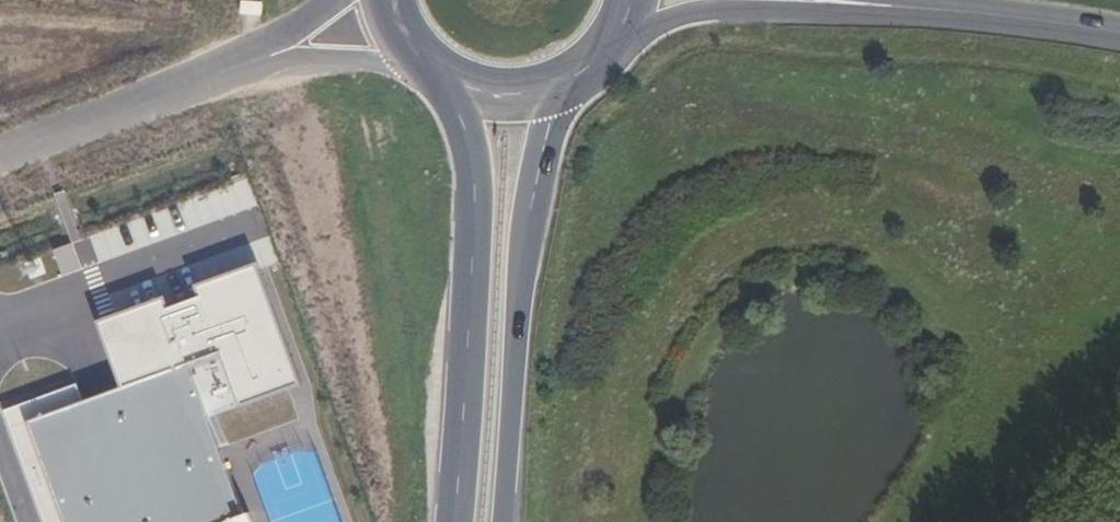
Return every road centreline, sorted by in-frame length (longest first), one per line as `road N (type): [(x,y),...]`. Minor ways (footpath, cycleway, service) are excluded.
road 1 (primary): [(504,521),(523,269),(562,84)]
road 2 (primary): [(460,88),(474,199),(454,521)]
road 3 (secondary): [(1119,35),(842,3)]
road 4 (secondary): [(612,40),(696,14),(842,3)]
road 5 (primary): [(382,0),(409,53),(460,88)]

